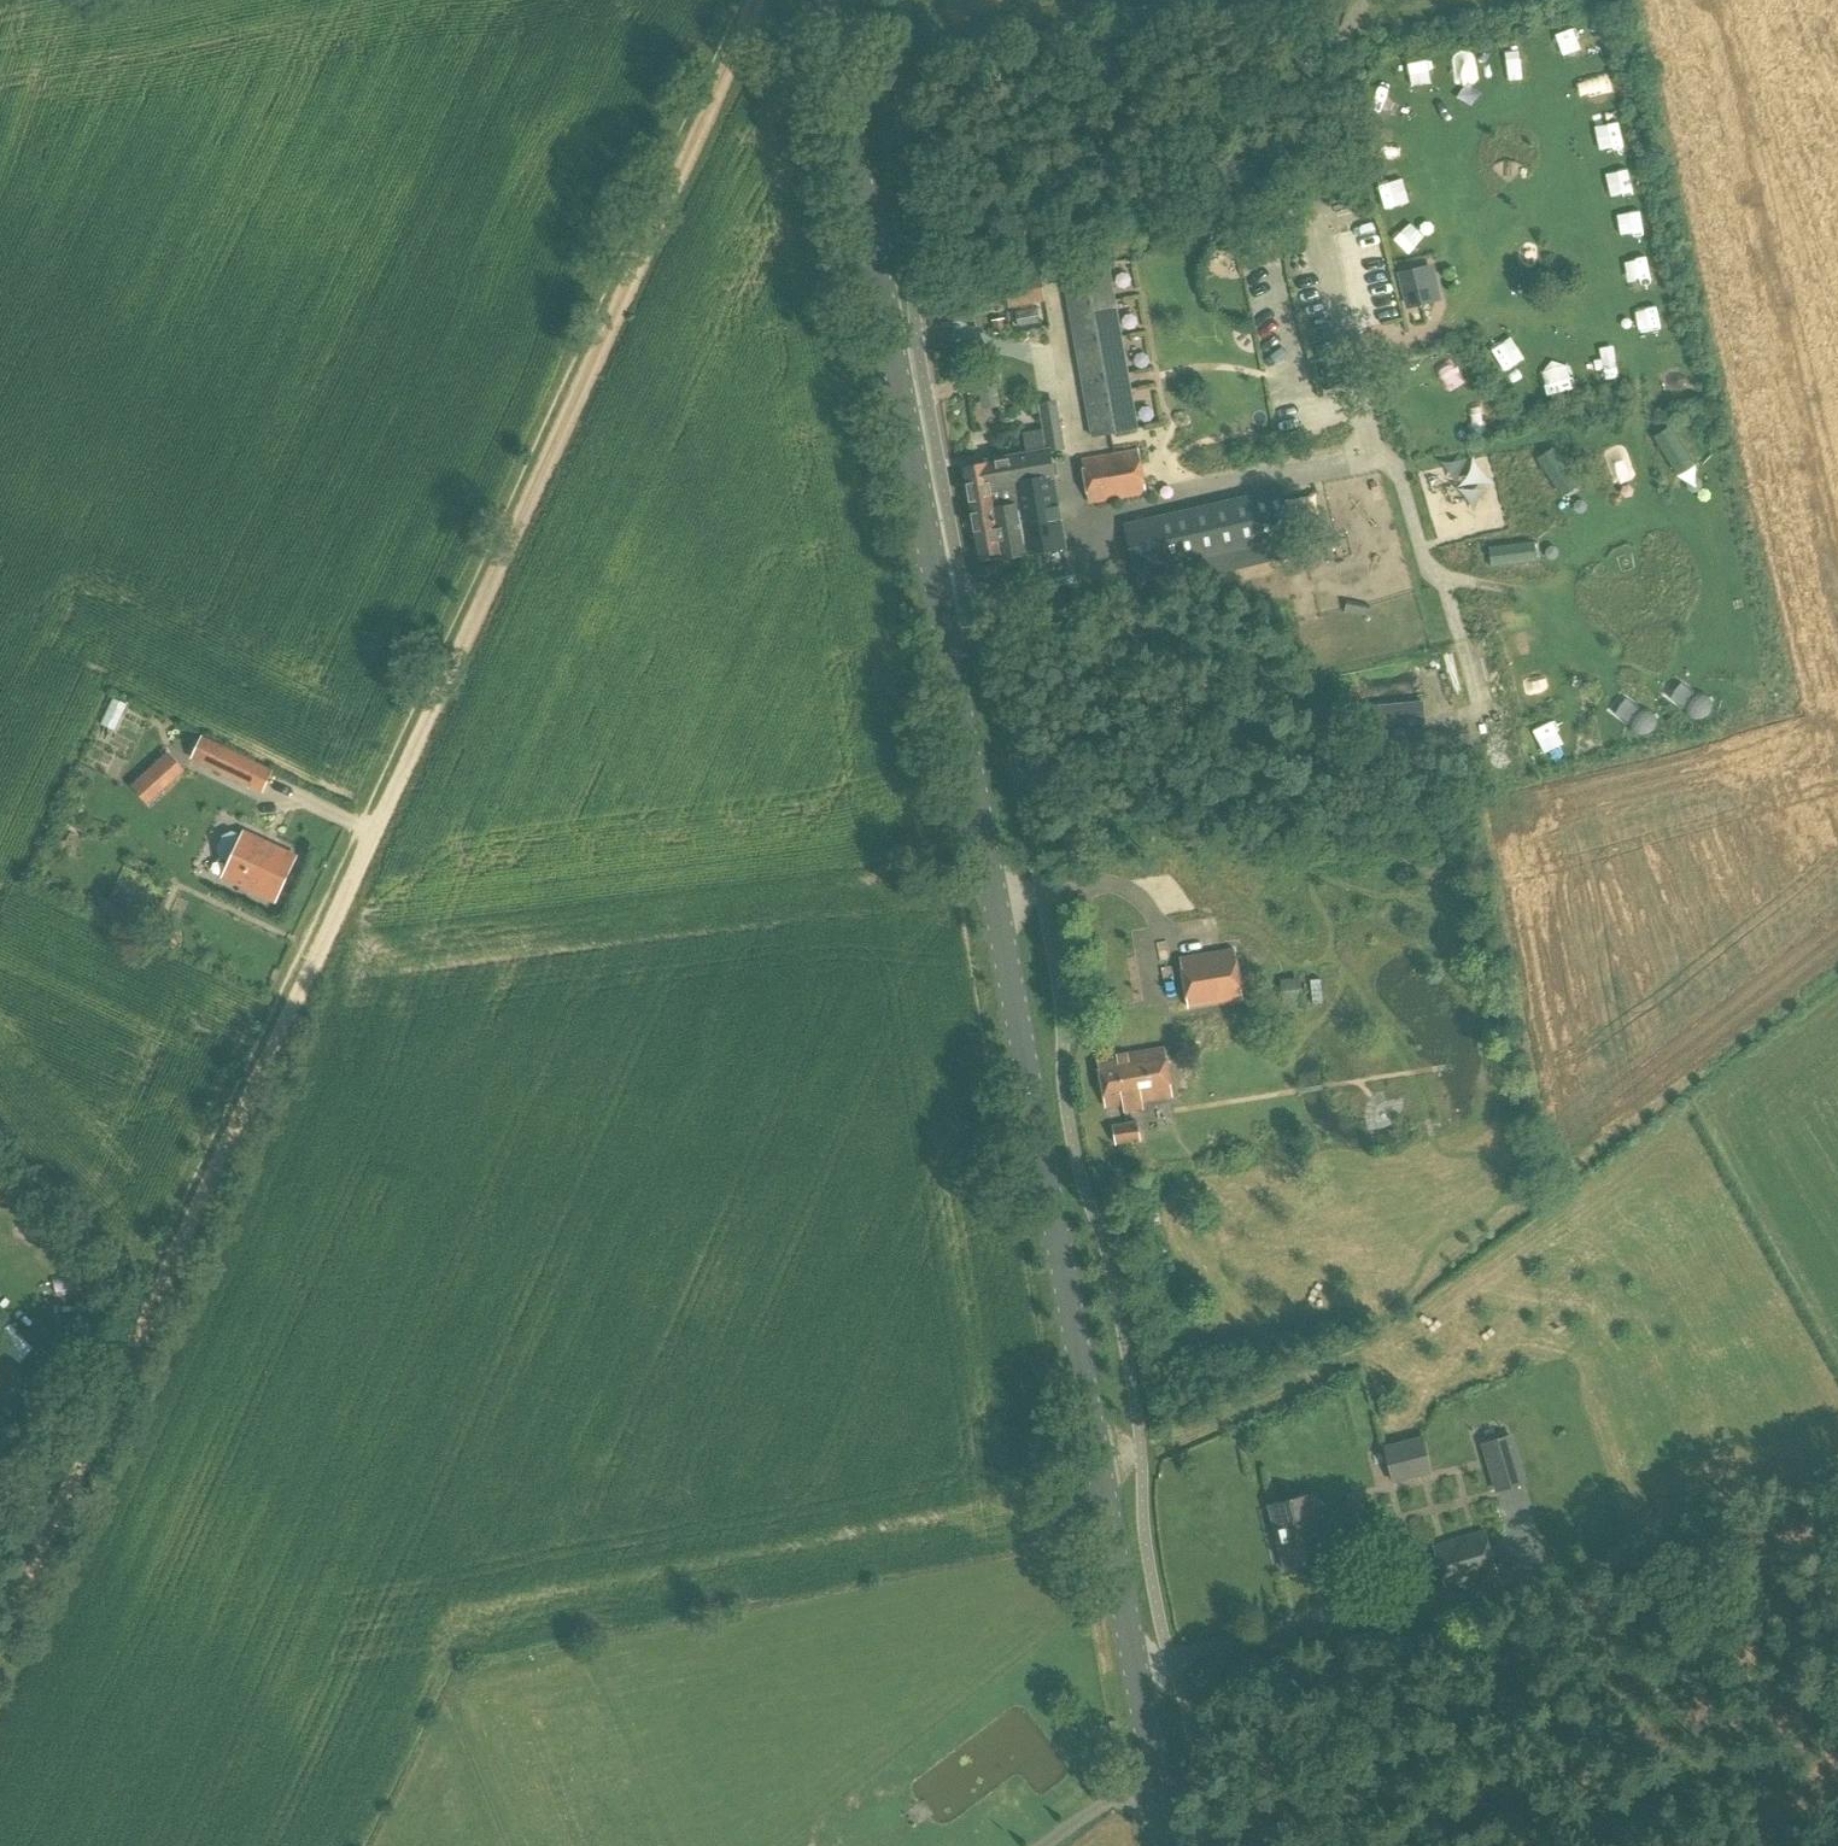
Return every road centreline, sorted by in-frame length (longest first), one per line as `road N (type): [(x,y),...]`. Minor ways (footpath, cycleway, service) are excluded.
road 1 (secondary): [(1169,1845),(829,0)]
road 2 (track): [(0,1632),(764,0)]

